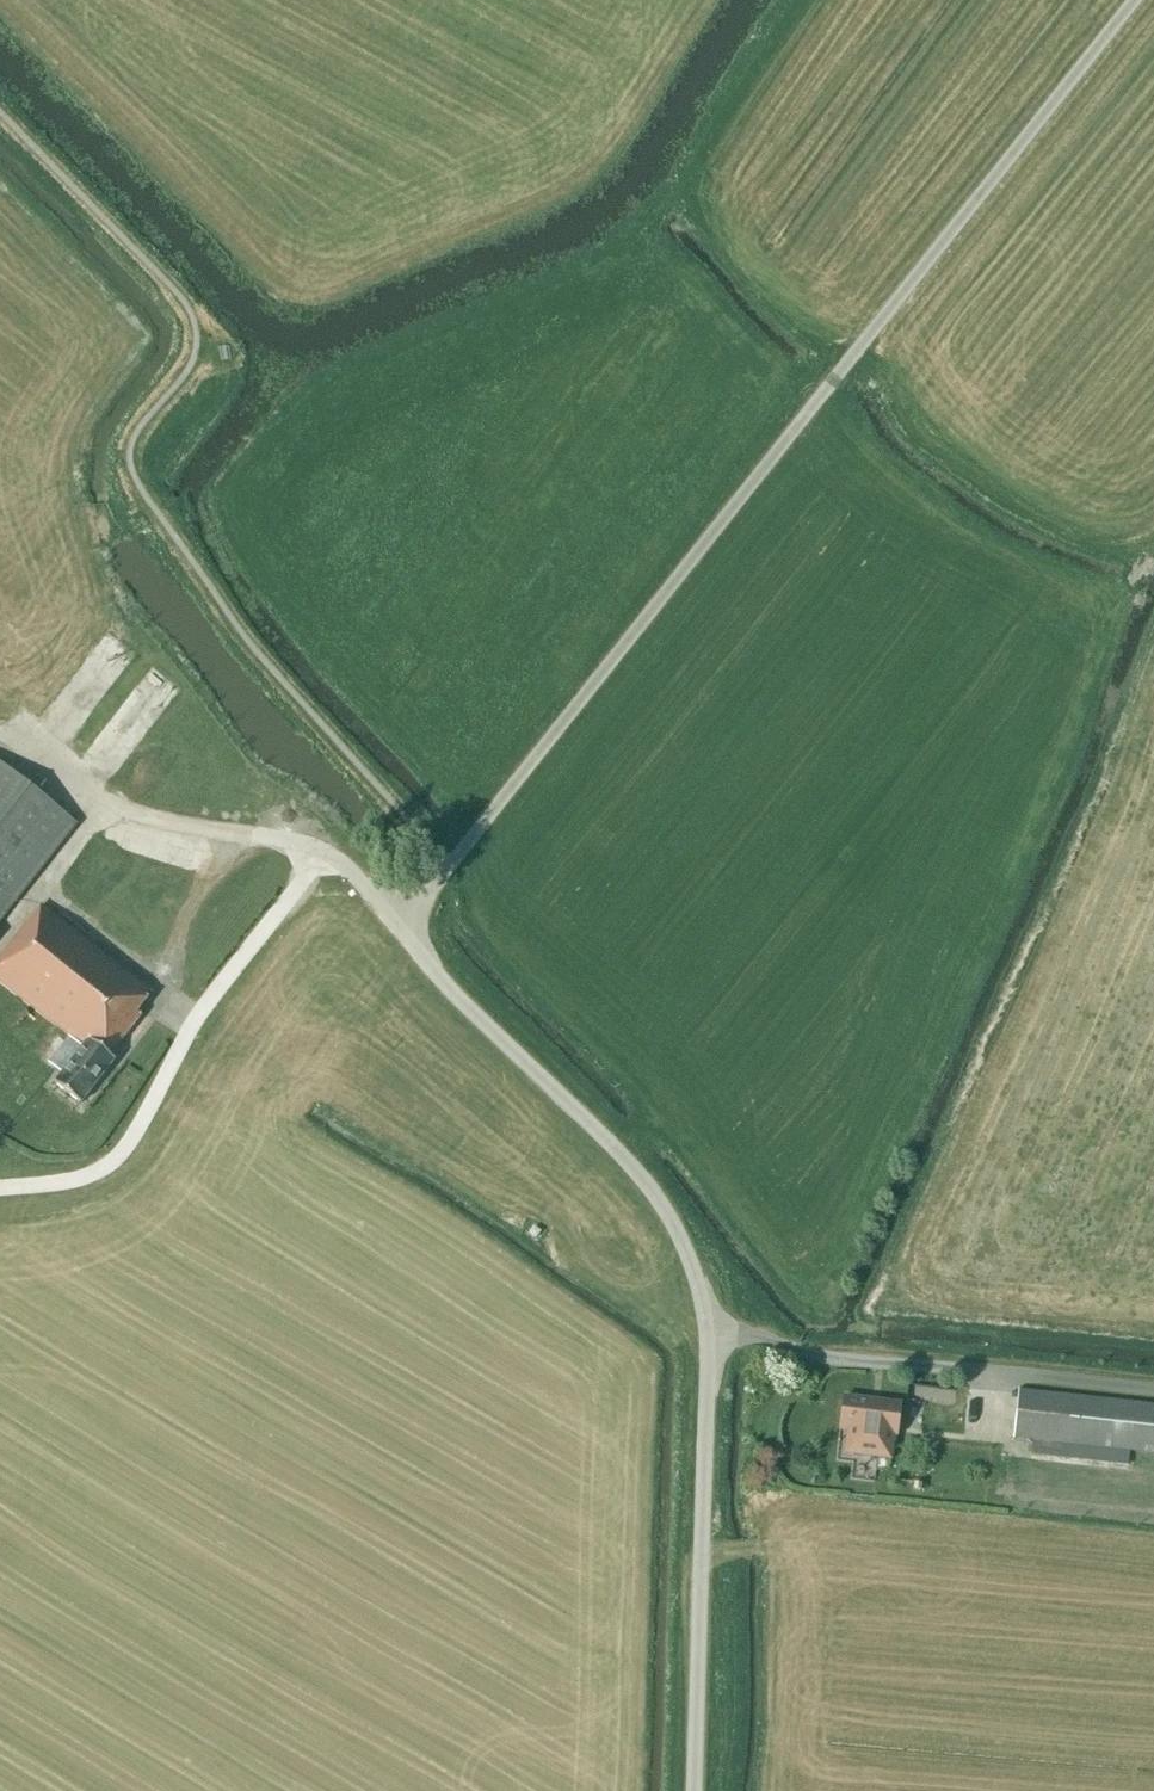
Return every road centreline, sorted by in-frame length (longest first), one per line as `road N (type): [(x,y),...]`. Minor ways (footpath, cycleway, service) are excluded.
road 1 (unclassified): [(704,1790),(720,1337),(693,1245),(646,1178),(449,987),(405,922),(1133,0)]

